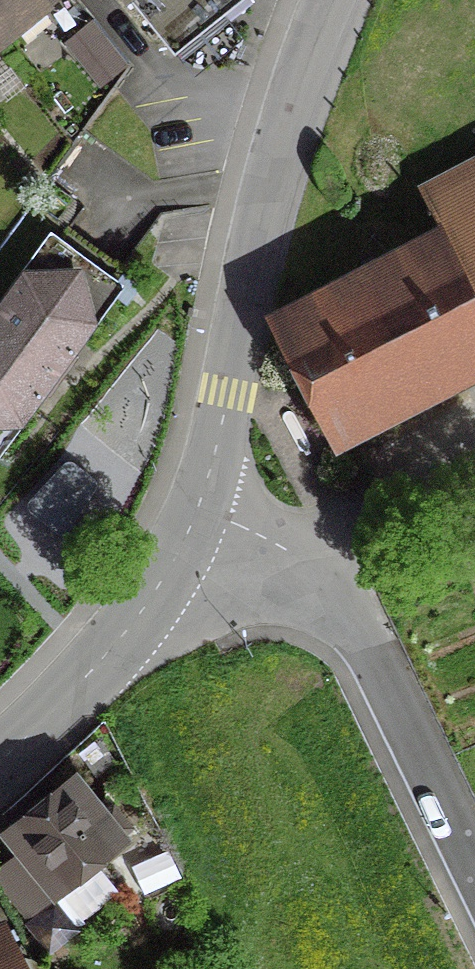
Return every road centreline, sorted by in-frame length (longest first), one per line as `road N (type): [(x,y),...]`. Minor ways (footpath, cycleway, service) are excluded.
road 1 (residential): [(321,0),(249,206),(226,335),(217,474),(202,528)]
road 2 (residential): [(202,528),(295,576),(360,650),(474,895)]
road 3 (residential): [(202,528),(172,578),(0,749)]

